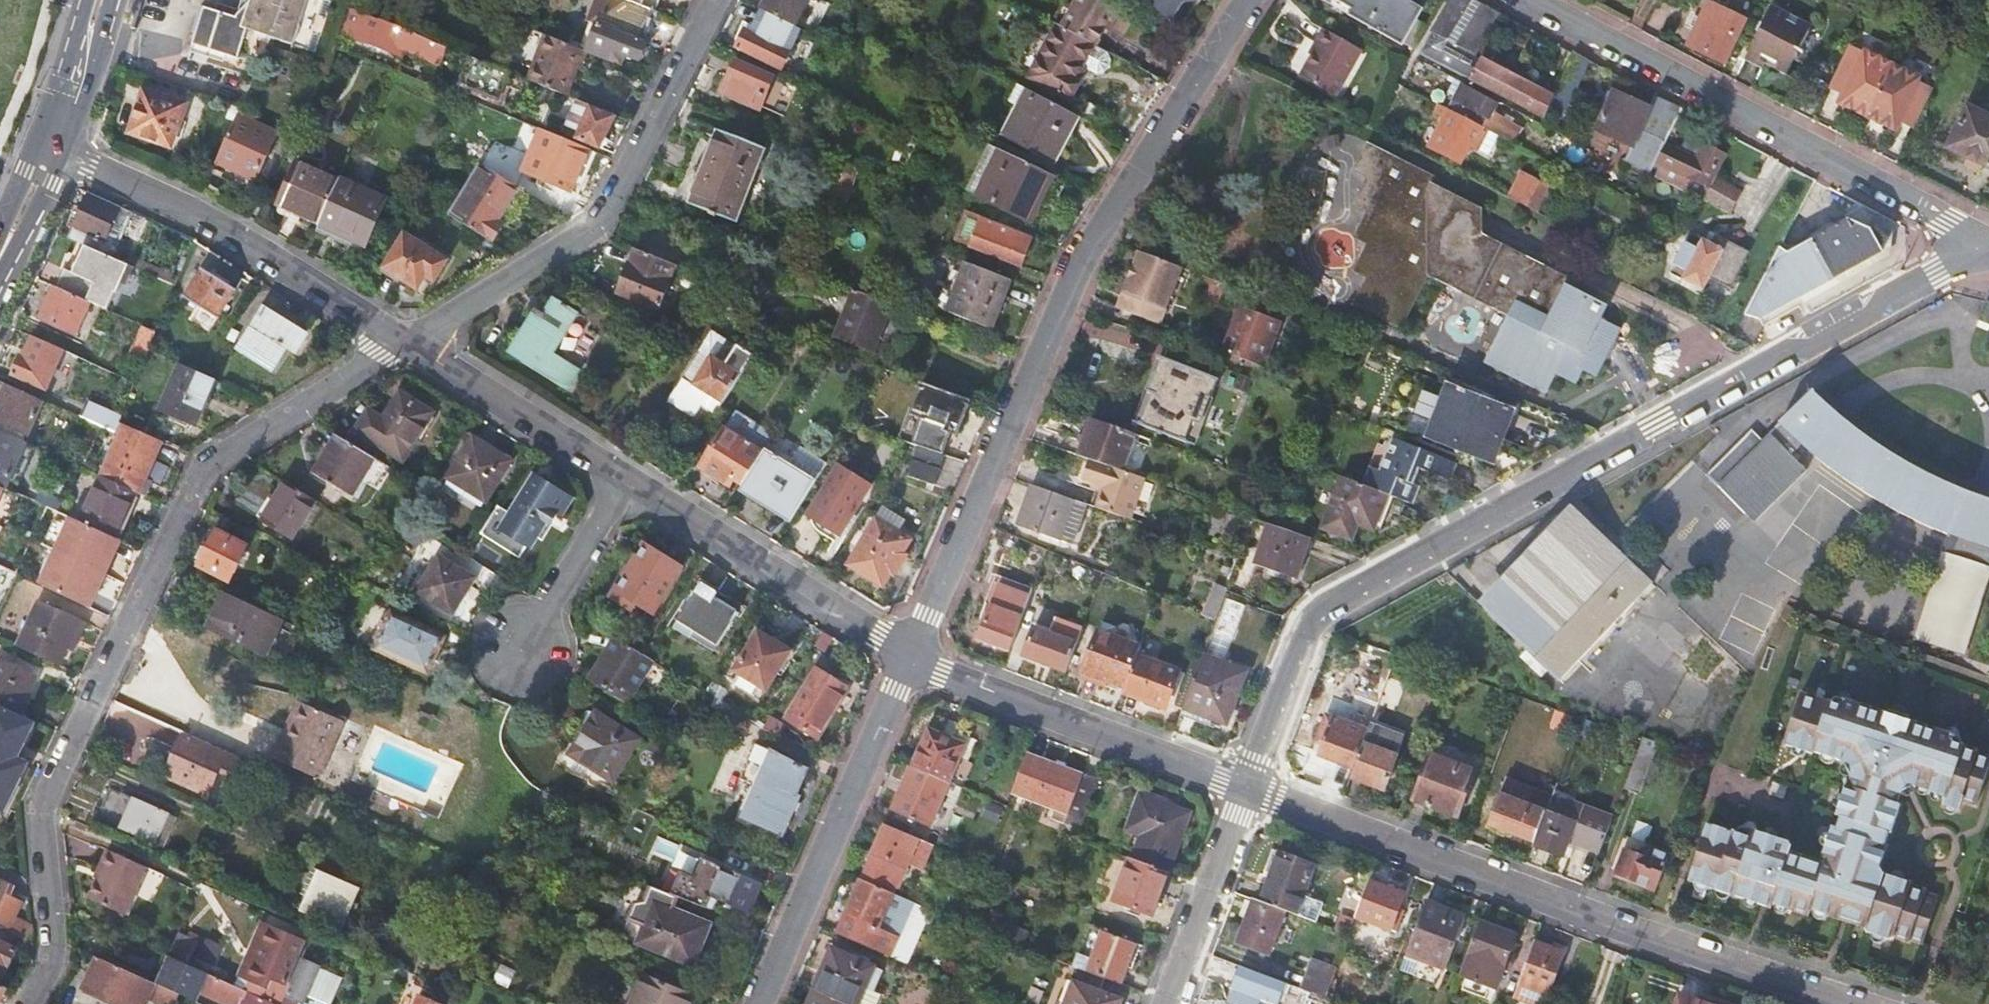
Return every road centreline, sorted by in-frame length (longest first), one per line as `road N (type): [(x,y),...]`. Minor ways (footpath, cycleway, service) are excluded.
road 1 (residential): [(1988,246),(1312,617),(1245,787)]
road 2 (residential): [(29,1003),(53,942),(42,825),(51,785),(198,479),(217,458),(408,340)]
road 3 (residential): [(911,655),(1092,255),(1249,0)]
road 4 (residential): [(1245,787),(1840,1003)]
road 5 (residential): [(1527,0),(1988,245)]
road 6 (residential): [(408,340),(591,227),(612,206),(717,0)]
road 7 (residential): [(51,147),(203,214),(408,340)]
road 8 (residential): [(759,1003),(911,655)]
road 9 (residential): [(911,655),(1245,787)]
road 10 (residential): [(622,485),(911,655)]
road 11 (residential): [(408,340),(622,485)]
road 12 (residential): [(1245,787),(1167,1003)]
road 13 (residential): [(622,485),(524,658)]
road 14 (secondary): [(99,0),(51,147)]
road 15 (secondary): [(51,147),(0,257)]

